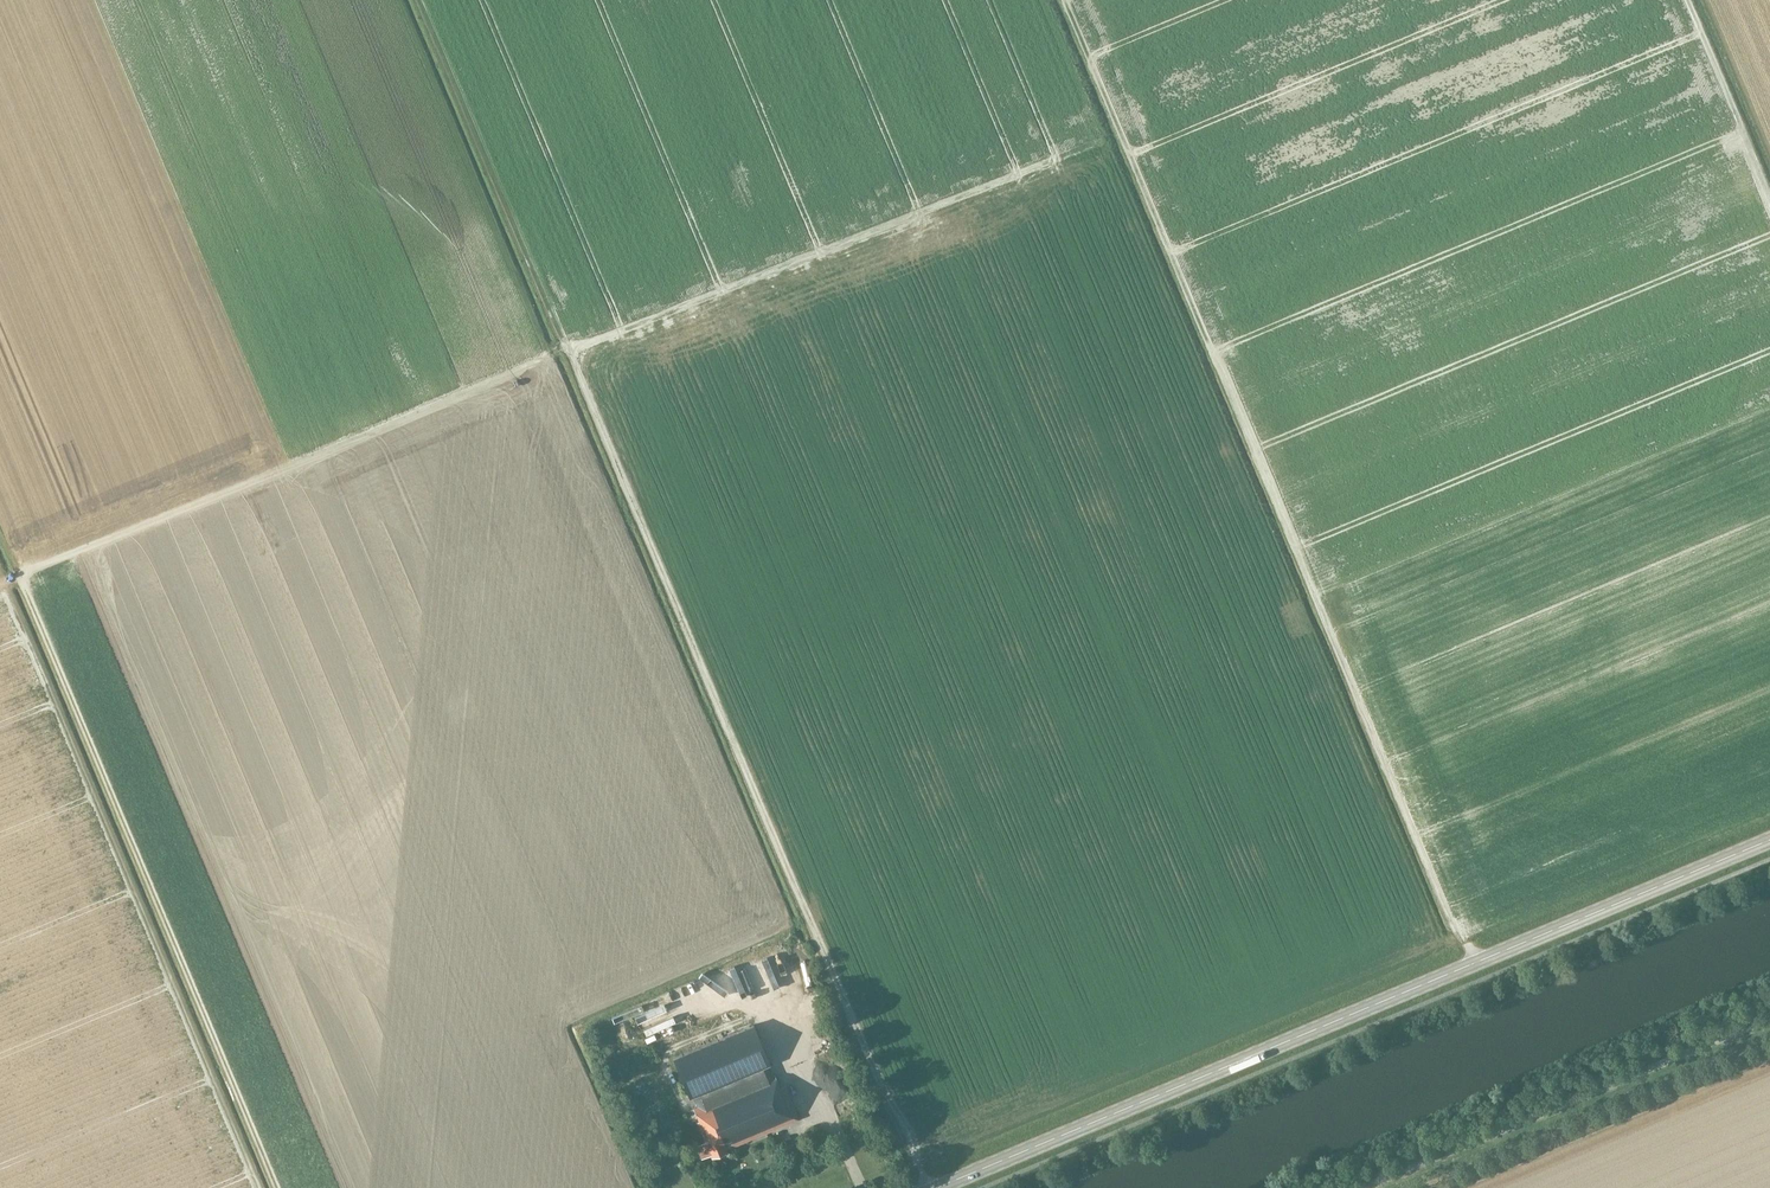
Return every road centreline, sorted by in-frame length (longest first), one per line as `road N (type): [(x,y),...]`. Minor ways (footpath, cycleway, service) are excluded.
road 1 (primary): [(939,1187),(1769,841)]
road 2 (unclassified): [(1353,1187),(1769,1015)]

